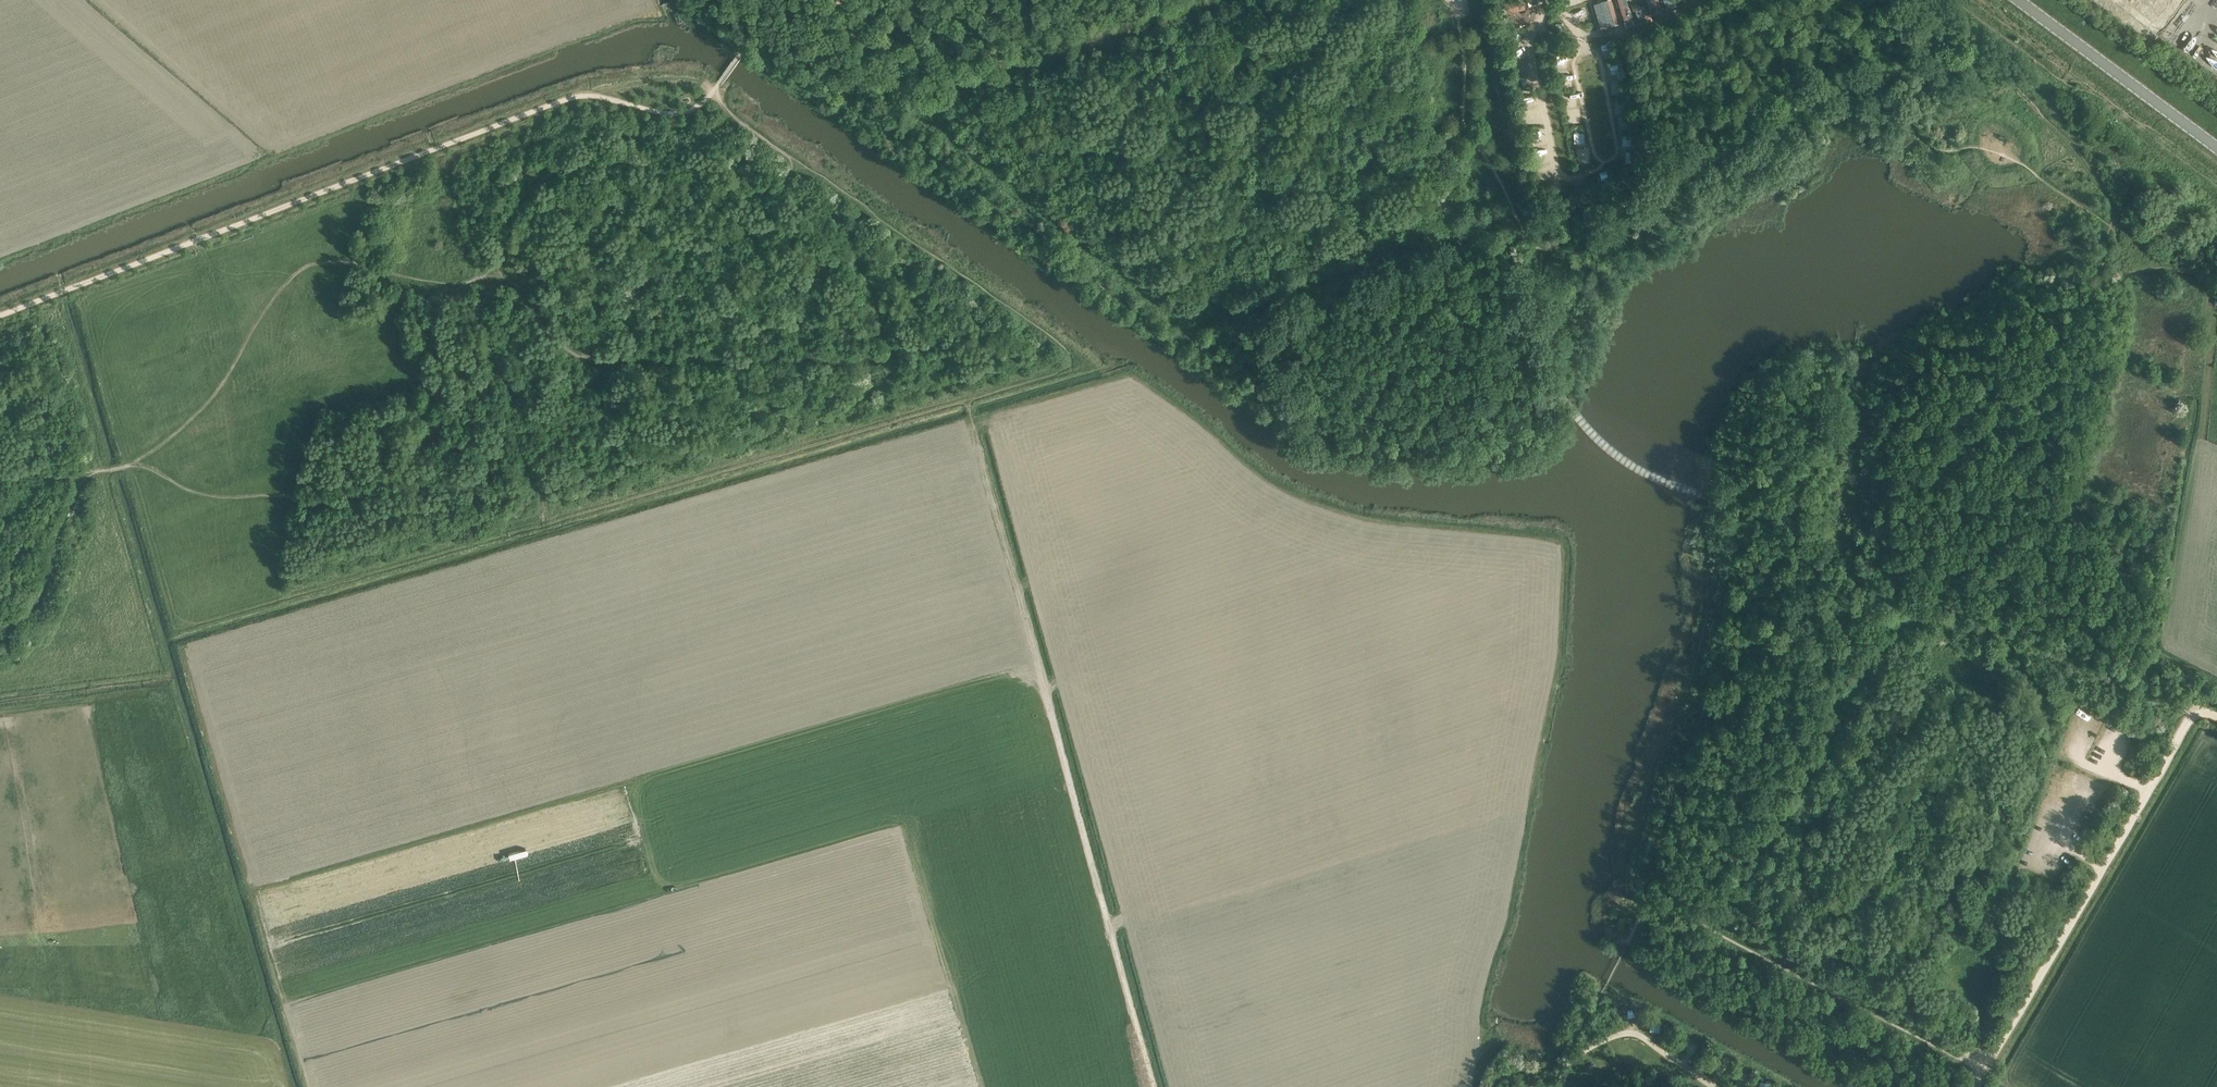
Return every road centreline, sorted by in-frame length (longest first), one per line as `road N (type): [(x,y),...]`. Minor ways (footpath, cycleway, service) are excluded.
road 1 (track): [(1979,1086),(2195,713)]
road 2 (secondary): [(2216,145),(2021,0)]
road 3 (track): [(1715,1086),(1630,1033),(1585,1050),(1561,1086)]

